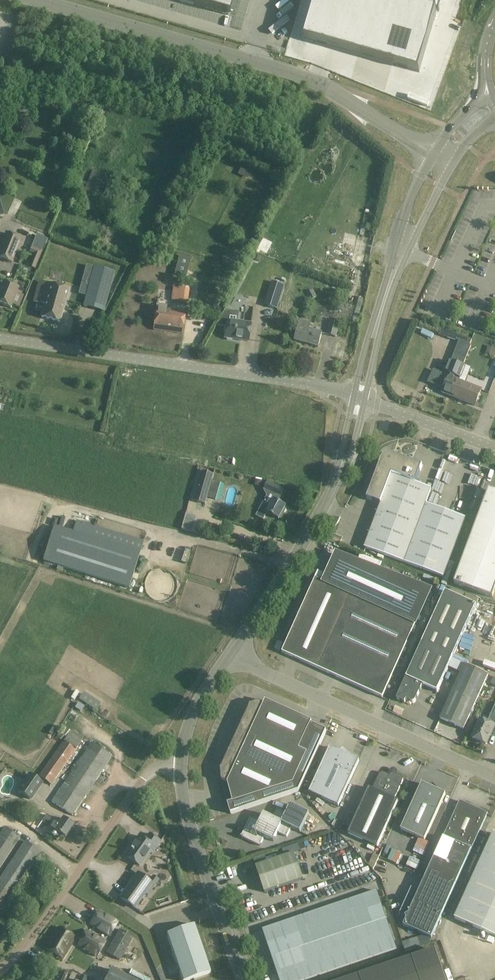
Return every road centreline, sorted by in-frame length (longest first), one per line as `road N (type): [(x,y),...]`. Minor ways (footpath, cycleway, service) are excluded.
road 1 (unclassified): [(433,154),(304,76),(38,0)]
road 2 (unclassified): [(0,338),(354,395)]
road 3 (unclassified): [(494,776),(229,656)]
road 4 (unclassified): [(0,969),(38,928),(143,777),(181,766)]
road 5 (tertiary): [(433,154),(410,203),(354,395)]
road 6 (tertiary): [(364,400),(392,289),(452,166)]
road 7 (tertiary): [(243,979),(190,824),(181,766)]
road 8 (tertiary): [(229,656),(335,483)]
road 9 (unclassified): [(364,400),(494,448)]
road 10 (tertiary): [(181,766),(197,704),(229,656)]

